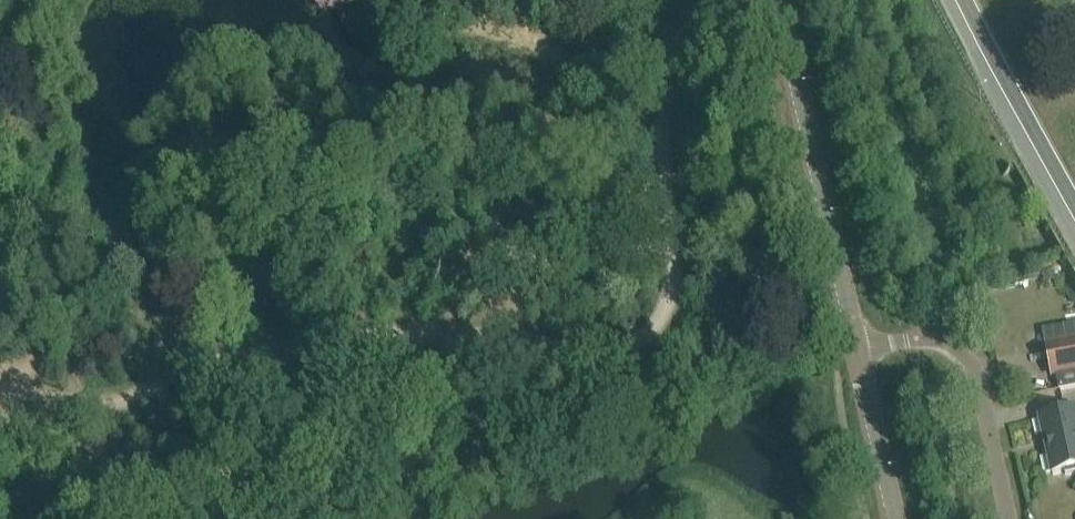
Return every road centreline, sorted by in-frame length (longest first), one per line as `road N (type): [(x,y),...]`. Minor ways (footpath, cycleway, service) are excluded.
road 1 (tertiary): [(856,348),(777,0)]
road 2 (residential): [(1010,518),(970,359),(944,340),(856,348)]
road 3 (motorway): [(966,0),(1074,204)]
road 4 (tertiary): [(895,518),(856,348)]

